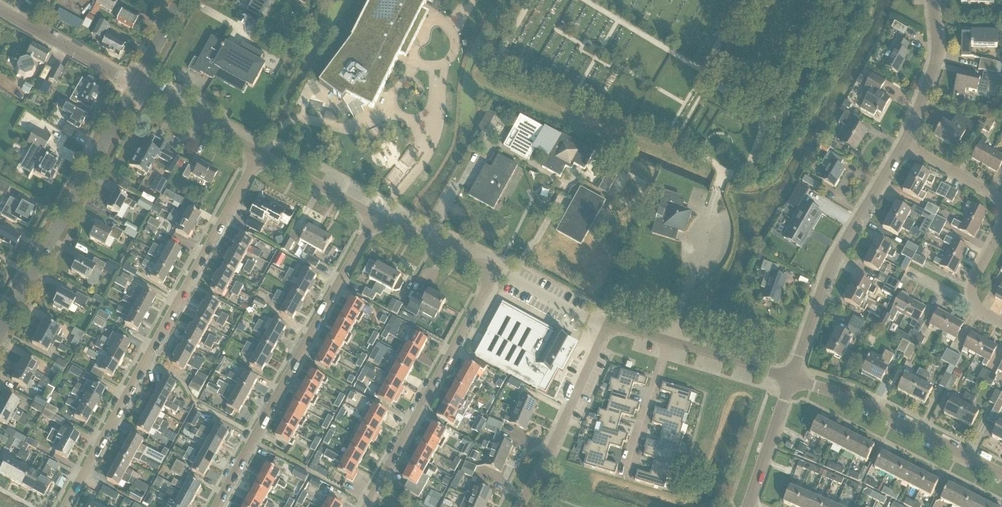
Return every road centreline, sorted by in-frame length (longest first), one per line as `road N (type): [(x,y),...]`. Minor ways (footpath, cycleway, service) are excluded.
road 1 (residential): [(66,506),(260,154)]
road 2 (residential): [(216,506),(376,216)]
road 3 (tertiary): [(0,331),(136,86)]
road 4 (residential): [(368,506),(493,275)]
road 5 (residential): [(792,379),(833,262),(905,144)]
road 6 (residential): [(1001,474),(855,397),(792,379)]
road 7 (residential): [(520,506),(607,326)]
road 8 (residential): [(136,86),(0,12)]
road 9 (residential): [(905,144),(934,68),(933,0)]
road 10 (residential): [(625,478),(669,341)]
road 11 (residential): [(136,86),(260,154)]
road 12 (residential): [(746,506),(792,379)]
road 13 (residential): [(260,154),(376,216)]
road 14 (residential): [(376,216),(493,275)]
road 15 (residential): [(792,379),(669,341)]
road 16 (residential): [(493,275),(607,326)]

